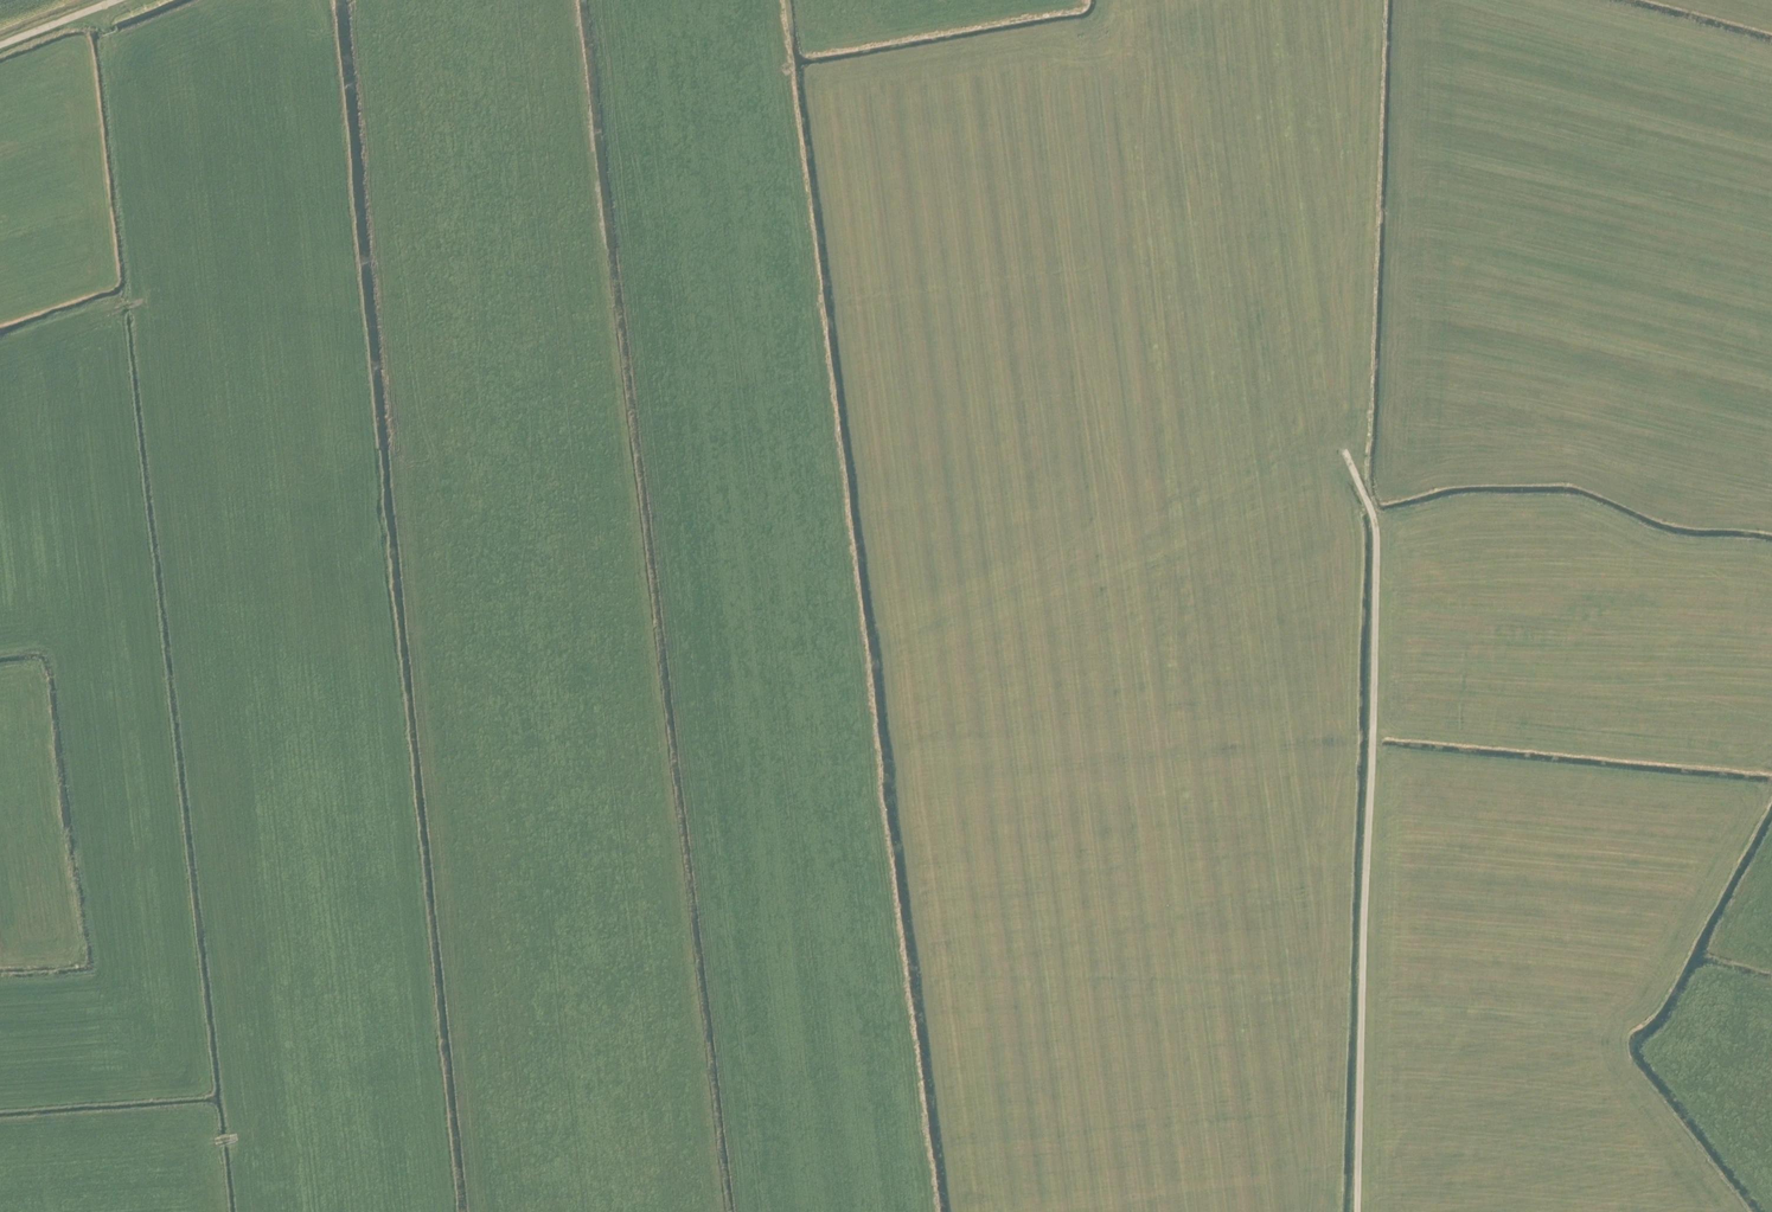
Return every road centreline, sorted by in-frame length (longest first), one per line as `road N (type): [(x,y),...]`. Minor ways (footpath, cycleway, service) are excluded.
road 1 (unclassified): [(0,45),(116,0)]

